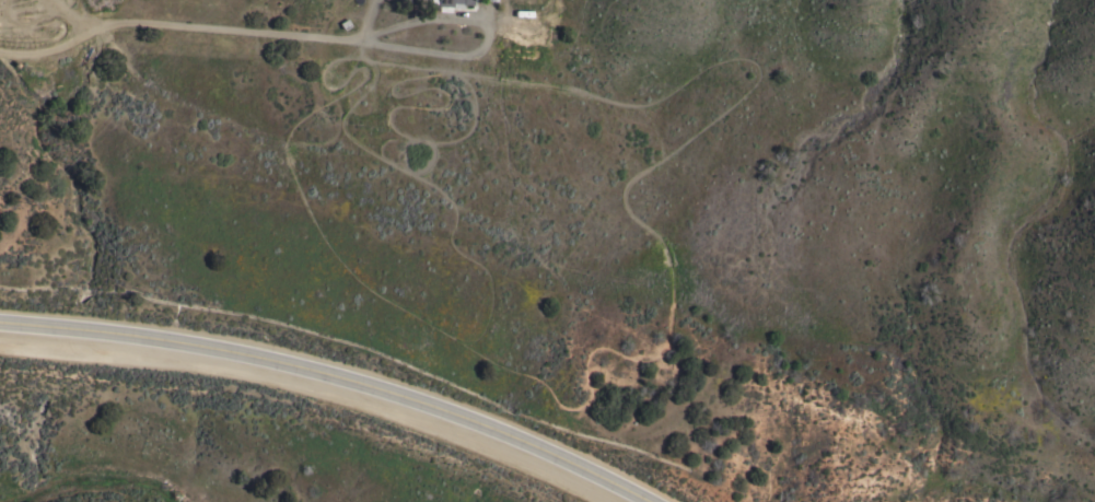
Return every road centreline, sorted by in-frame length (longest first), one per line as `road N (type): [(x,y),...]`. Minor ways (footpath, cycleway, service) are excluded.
road 1 (secondary): [(633,501),(431,416),(263,362),(0,328)]

